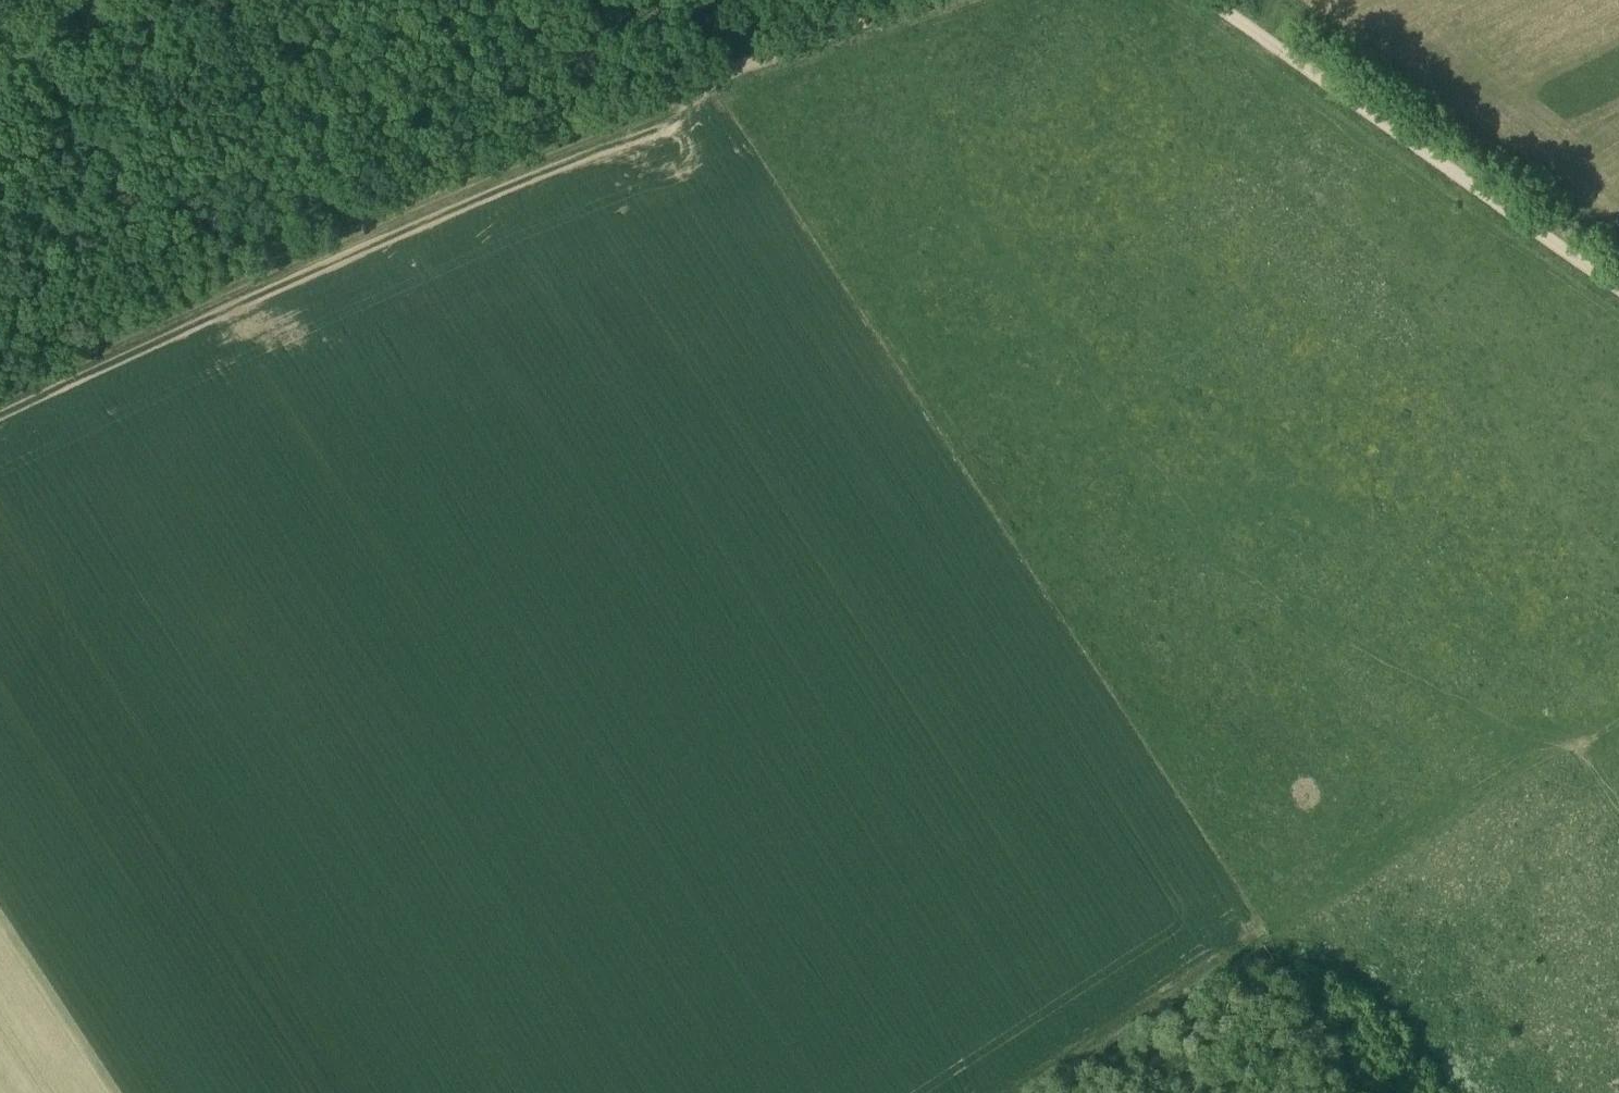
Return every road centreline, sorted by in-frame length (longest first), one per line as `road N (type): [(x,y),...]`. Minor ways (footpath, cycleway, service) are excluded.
road 1 (track): [(0,382),(309,241),(907,0)]
road 2 (track): [(1618,284),(1218,0)]

